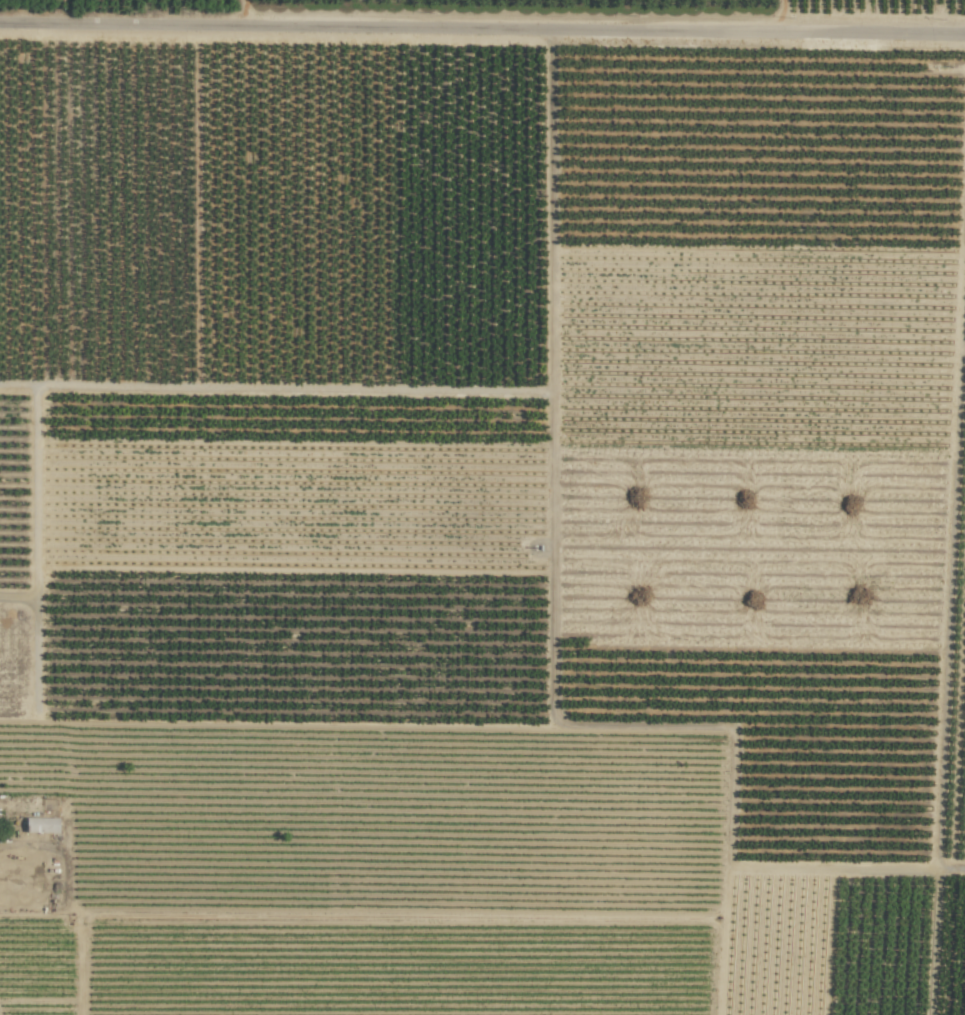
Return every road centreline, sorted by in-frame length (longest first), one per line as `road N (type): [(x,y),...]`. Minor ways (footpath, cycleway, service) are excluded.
road 1 (residential): [(0,21),(964,39)]

